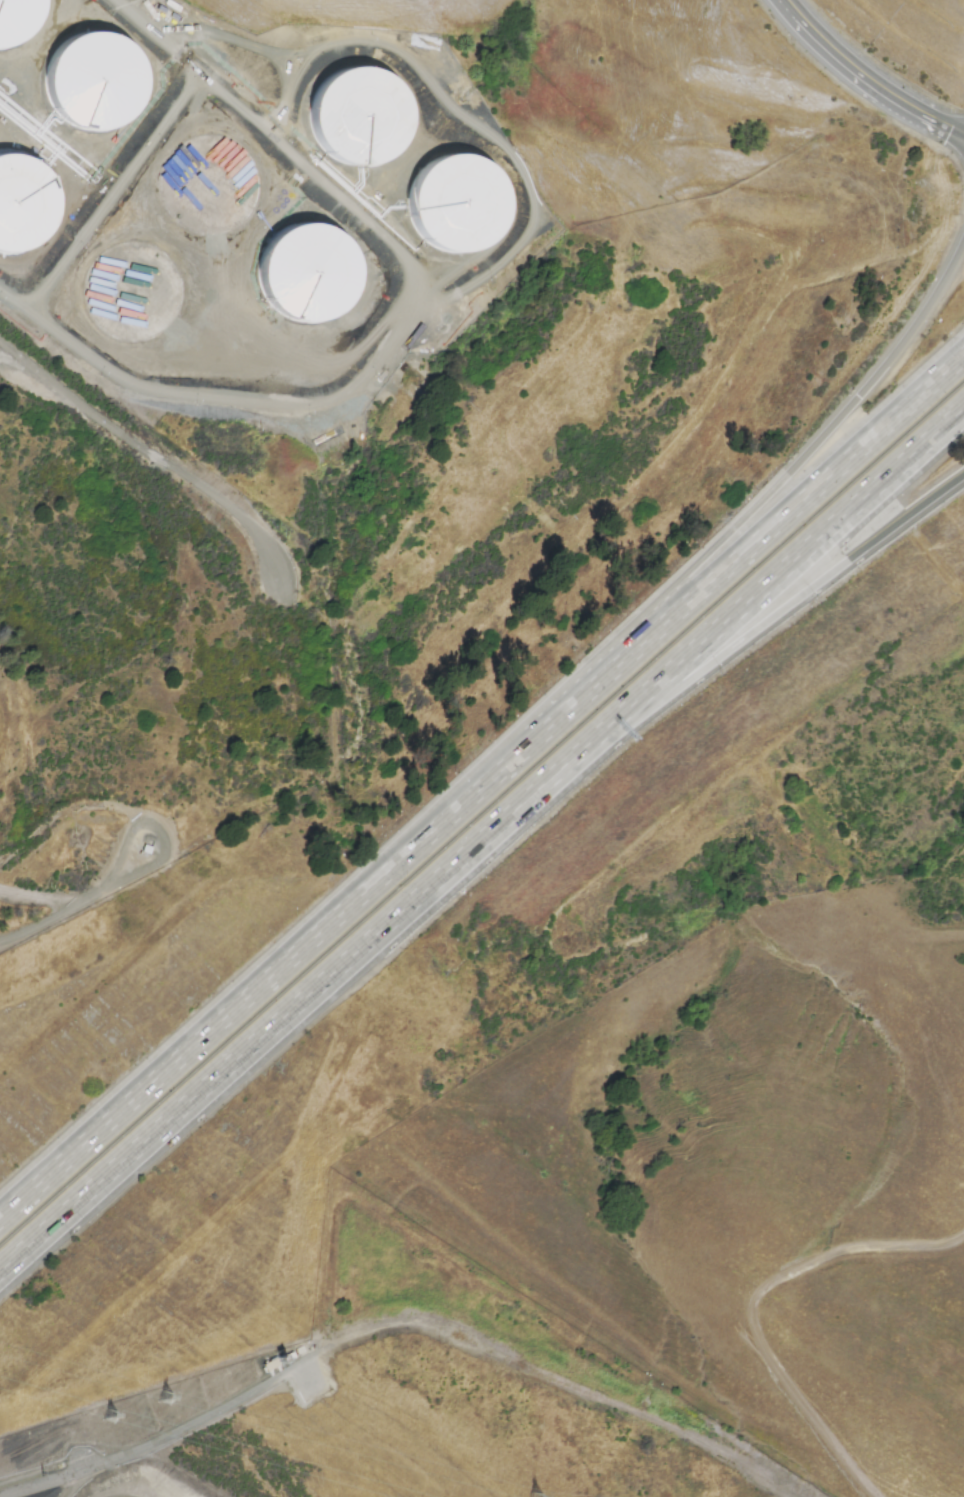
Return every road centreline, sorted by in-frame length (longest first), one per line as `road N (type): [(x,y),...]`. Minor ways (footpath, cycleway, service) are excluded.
road 1 (motorway): [(963,351),(512,747),(0,1227)]
road 2 (residential): [(0,1495),(175,1436),(321,1352),(334,1220),(342,1197),(356,1197),(813,1496)]
road 3 (motorway): [(0,1270),(553,778)]
road 4 (motorway): [(963,229),(933,296),(819,440),(512,747)]
road 5 (motorway): [(553,778),(963,409)]
road 6 (motorway): [(553,778),(963,480)]
road 7 (track): [(963,1236),(937,1250),(844,1252),(802,1262),(761,1281),(743,1314),(753,1358),(858,1496)]
road 8 (secondary): [(790,0),(873,80),(963,133)]

